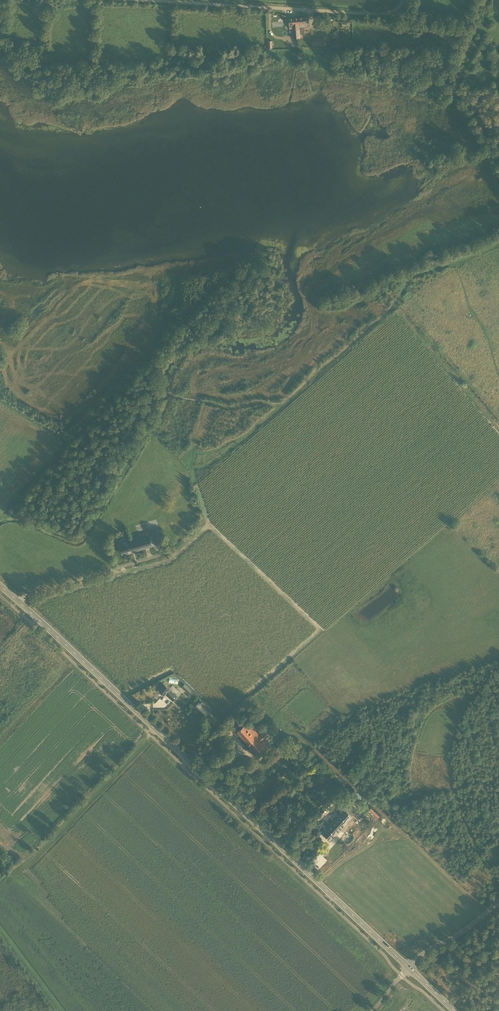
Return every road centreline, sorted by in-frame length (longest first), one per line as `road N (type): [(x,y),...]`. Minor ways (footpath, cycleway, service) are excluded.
road 1 (secondary): [(408,968),(17,599)]
road 2 (unclassified): [(159,0),(380,13),(398,0)]
road 3 (track): [(35,855),(152,729)]
road 4 (unclassified): [(17,599),(150,559)]

